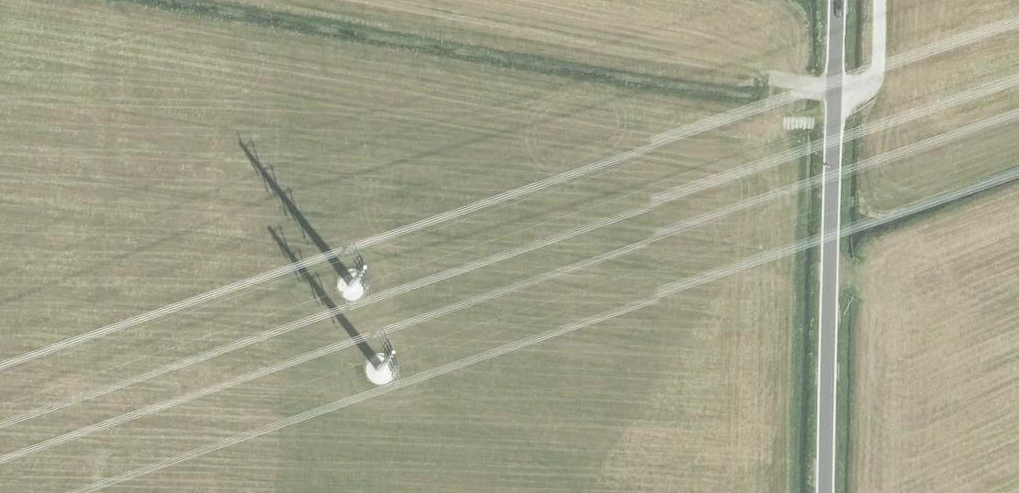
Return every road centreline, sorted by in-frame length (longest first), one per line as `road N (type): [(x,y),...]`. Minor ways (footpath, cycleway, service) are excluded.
road 1 (unclassified): [(826,492),(839,0)]

